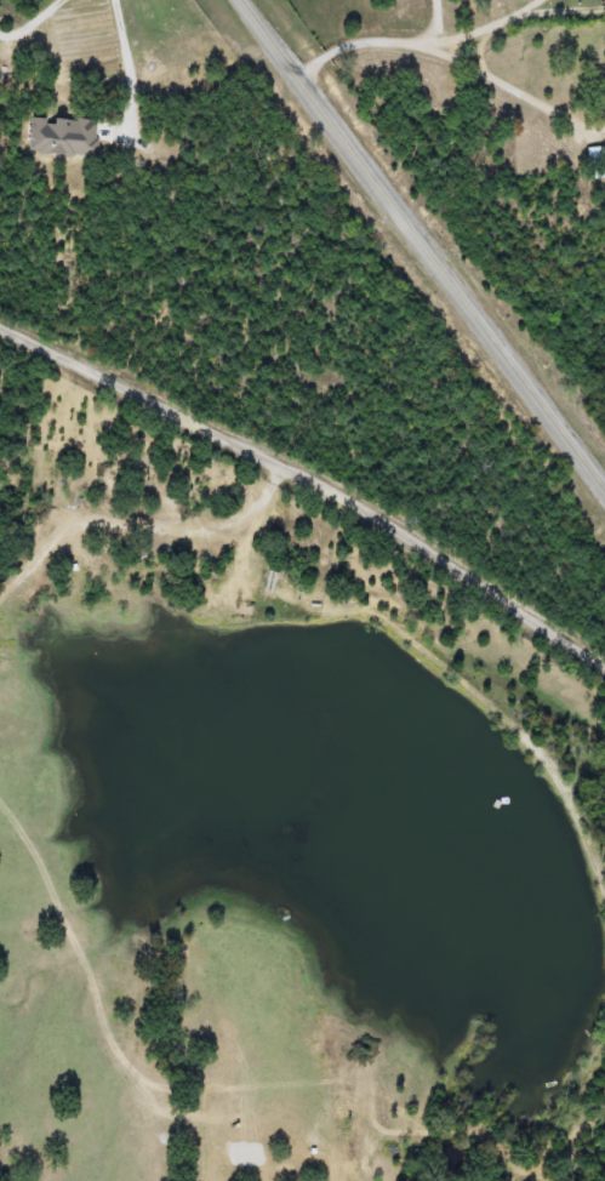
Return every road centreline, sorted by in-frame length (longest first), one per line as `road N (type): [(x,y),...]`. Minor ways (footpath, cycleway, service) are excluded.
road 1 (residential): [(604,665),(339,489),(0,318)]
road 2 (tertiary): [(604,489),(241,0)]

